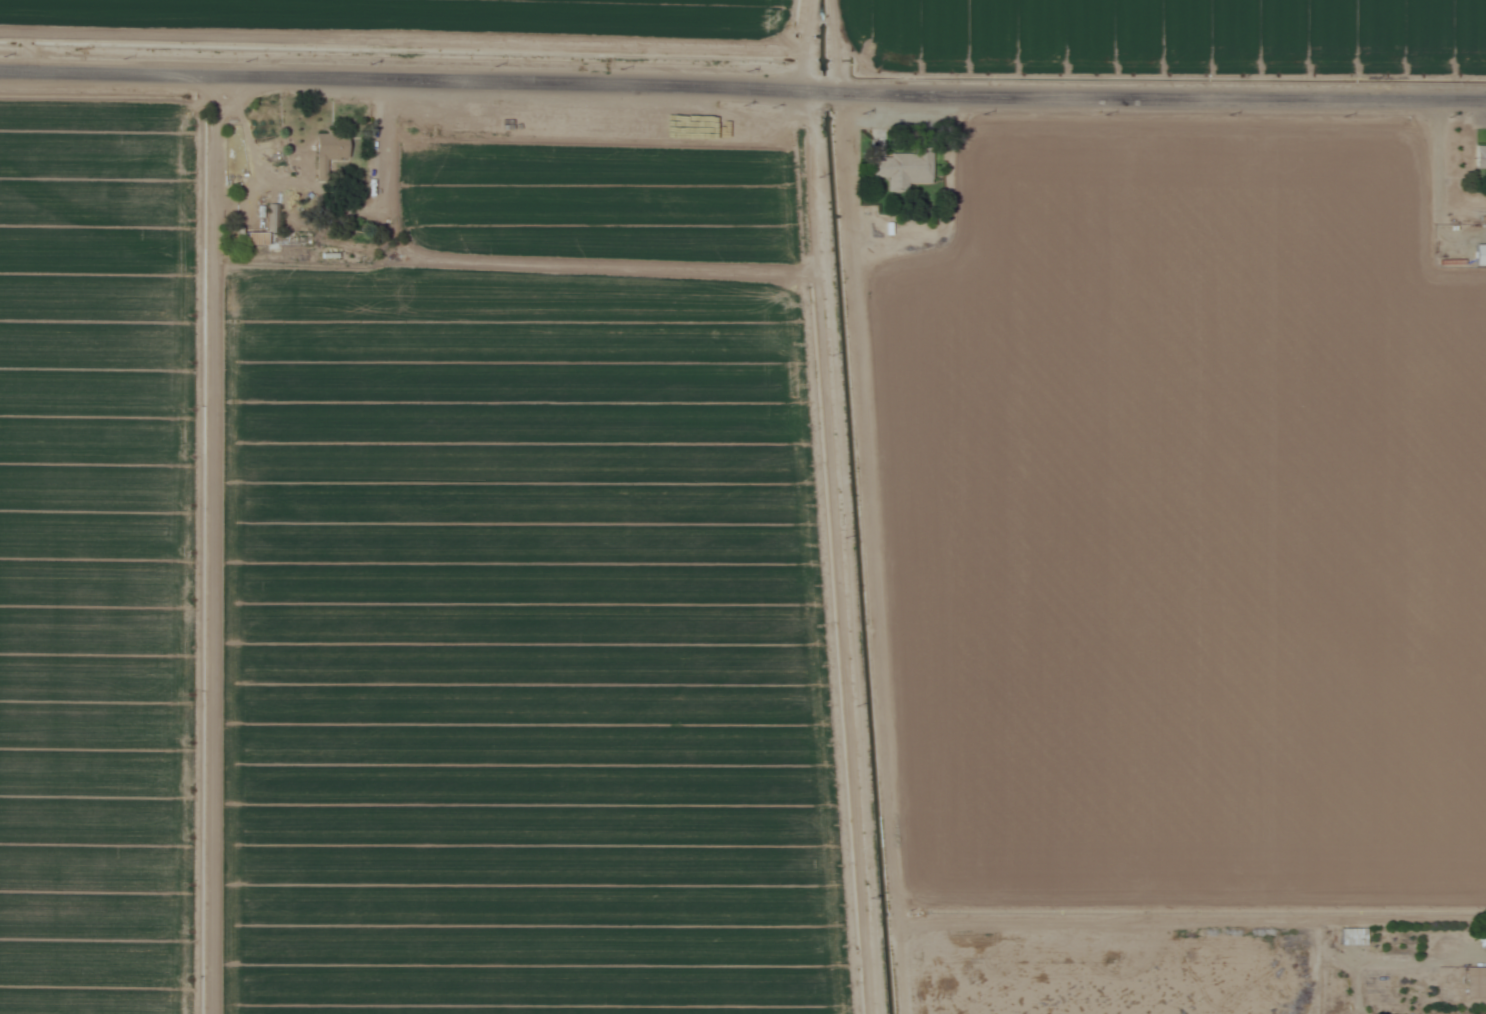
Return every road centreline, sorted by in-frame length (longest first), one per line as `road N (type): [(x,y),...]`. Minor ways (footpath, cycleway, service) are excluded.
road 1 (residential): [(1485,103),(0,69)]

